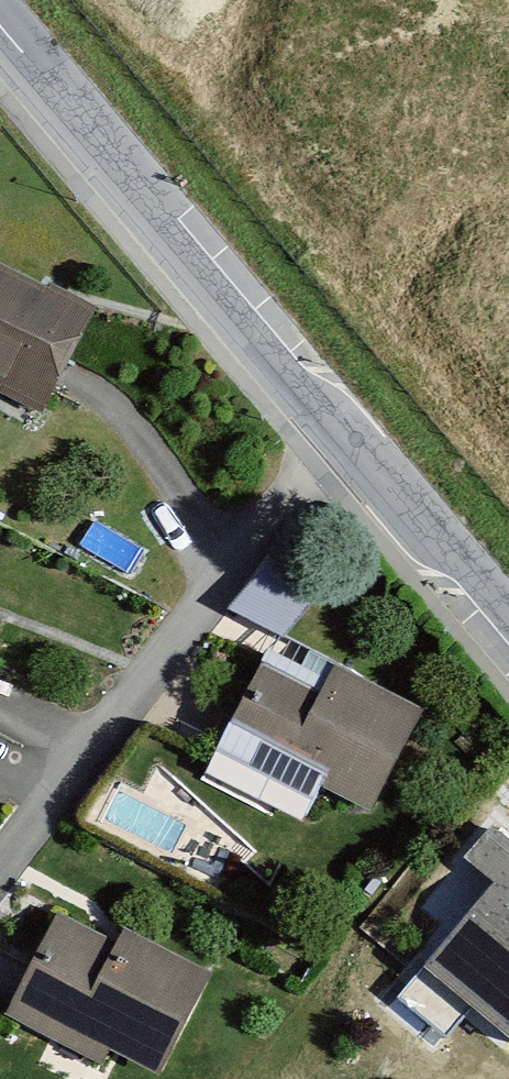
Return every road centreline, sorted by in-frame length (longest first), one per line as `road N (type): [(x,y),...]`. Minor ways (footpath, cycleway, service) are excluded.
road 1 (residential): [(339,431),(0,859)]
road 2 (tertiary): [(0,30),(339,431)]
road 3 (tertiary): [(339,431),(508,627)]

